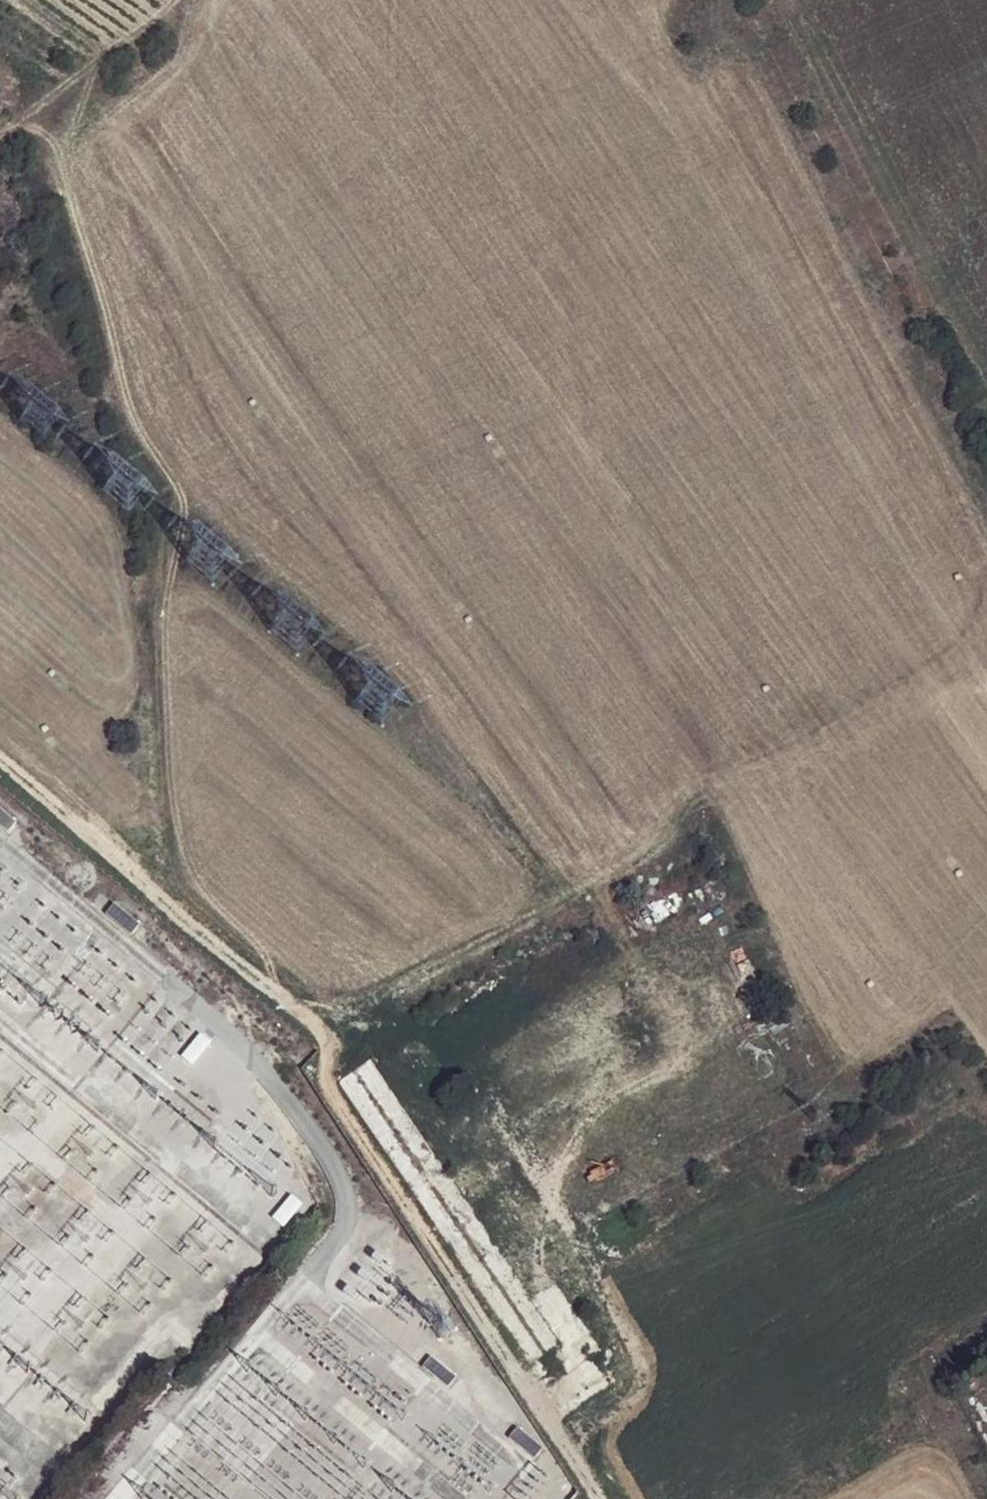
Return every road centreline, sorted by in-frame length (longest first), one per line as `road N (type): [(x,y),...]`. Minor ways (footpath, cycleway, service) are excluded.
road 1 (track): [(0,758),(329,1040),(323,1087),(593,1498)]

